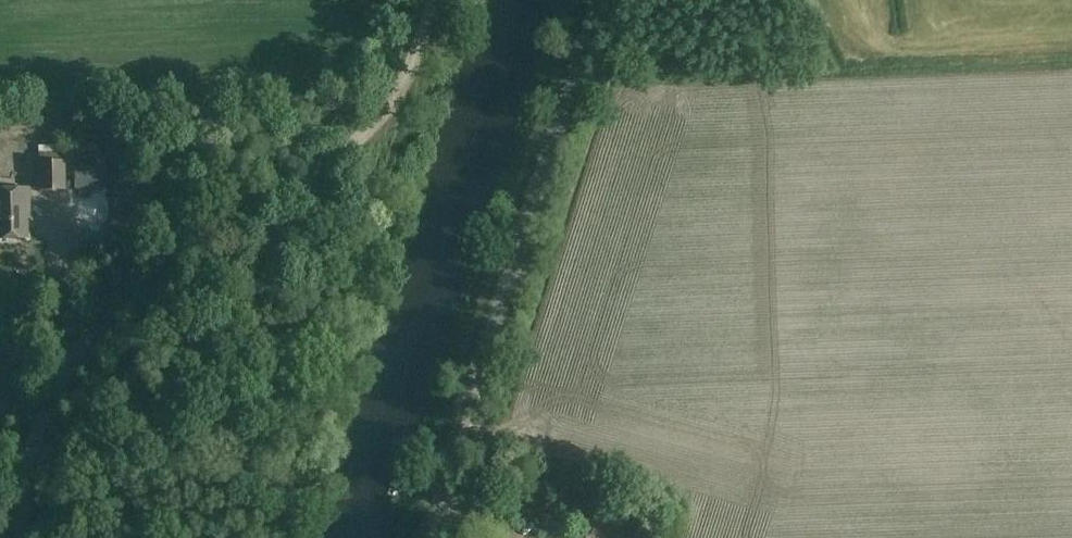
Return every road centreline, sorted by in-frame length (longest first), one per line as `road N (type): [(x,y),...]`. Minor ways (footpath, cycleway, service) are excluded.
road 1 (unclassified): [(21,537),(41,425),(122,298),(177,245),(335,157),(370,126),(405,79),(431,0)]
road 2 (unclassified): [(427,537),(599,0)]

